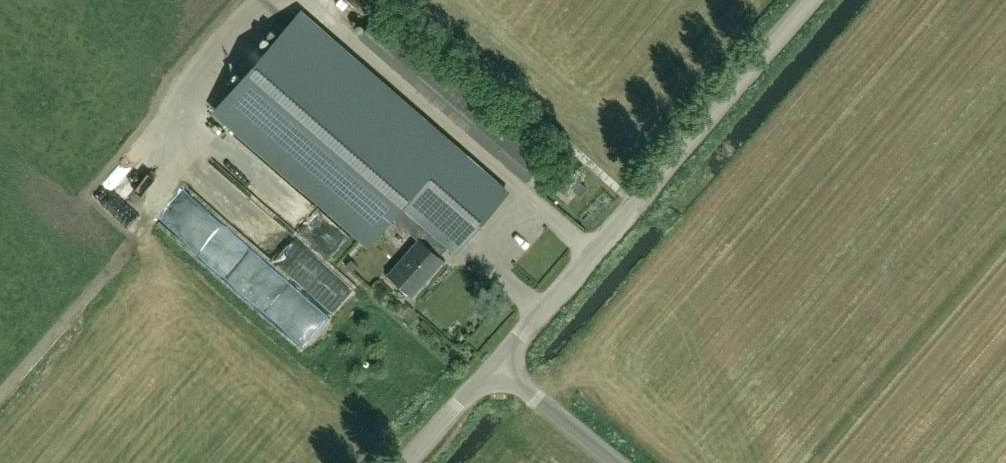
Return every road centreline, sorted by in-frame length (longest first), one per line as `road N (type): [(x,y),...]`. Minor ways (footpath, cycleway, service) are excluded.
road 1 (unclassified): [(492,366),(809,0)]
road 2 (unclassified): [(612,462),(492,366)]
road 3 (unclassified): [(405,462),(492,366)]

